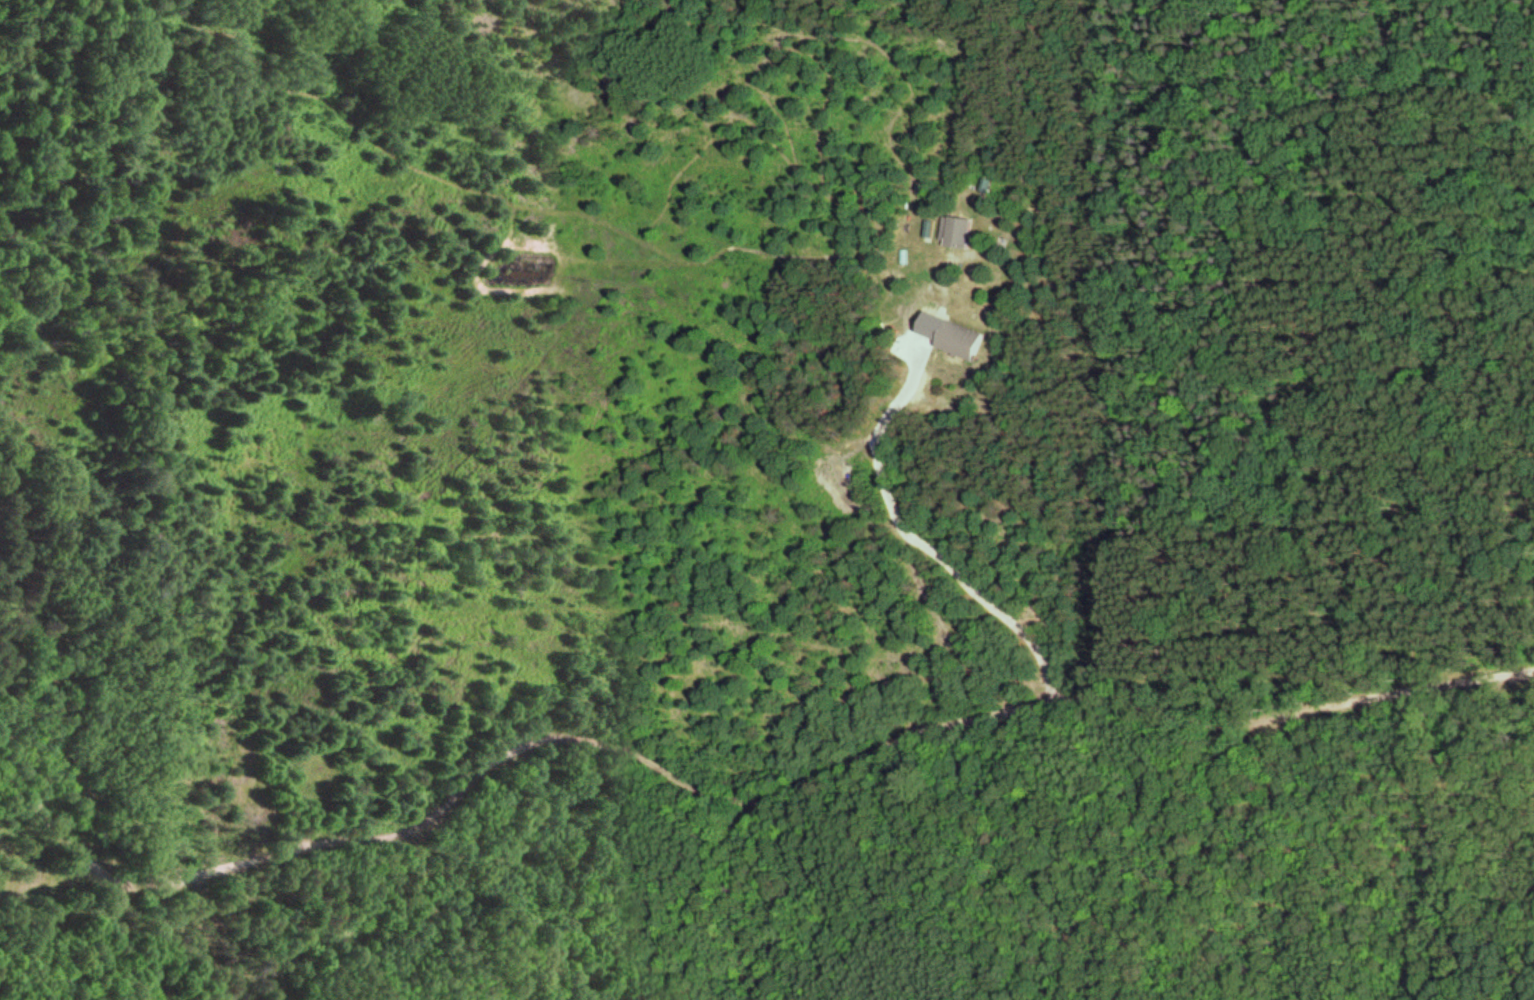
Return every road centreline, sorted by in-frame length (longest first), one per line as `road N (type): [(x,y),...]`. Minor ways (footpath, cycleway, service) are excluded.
road 1 (residential): [(1533,666),(1460,674),(1225,726),(1079,697),(1046,700),(945,722),(745,811),(701,803),(681,770),(646,753),(569,741),(516,747),(483,762),(421,832),(386,843),(314,842),(134,880),(92,874),(0,775)]

